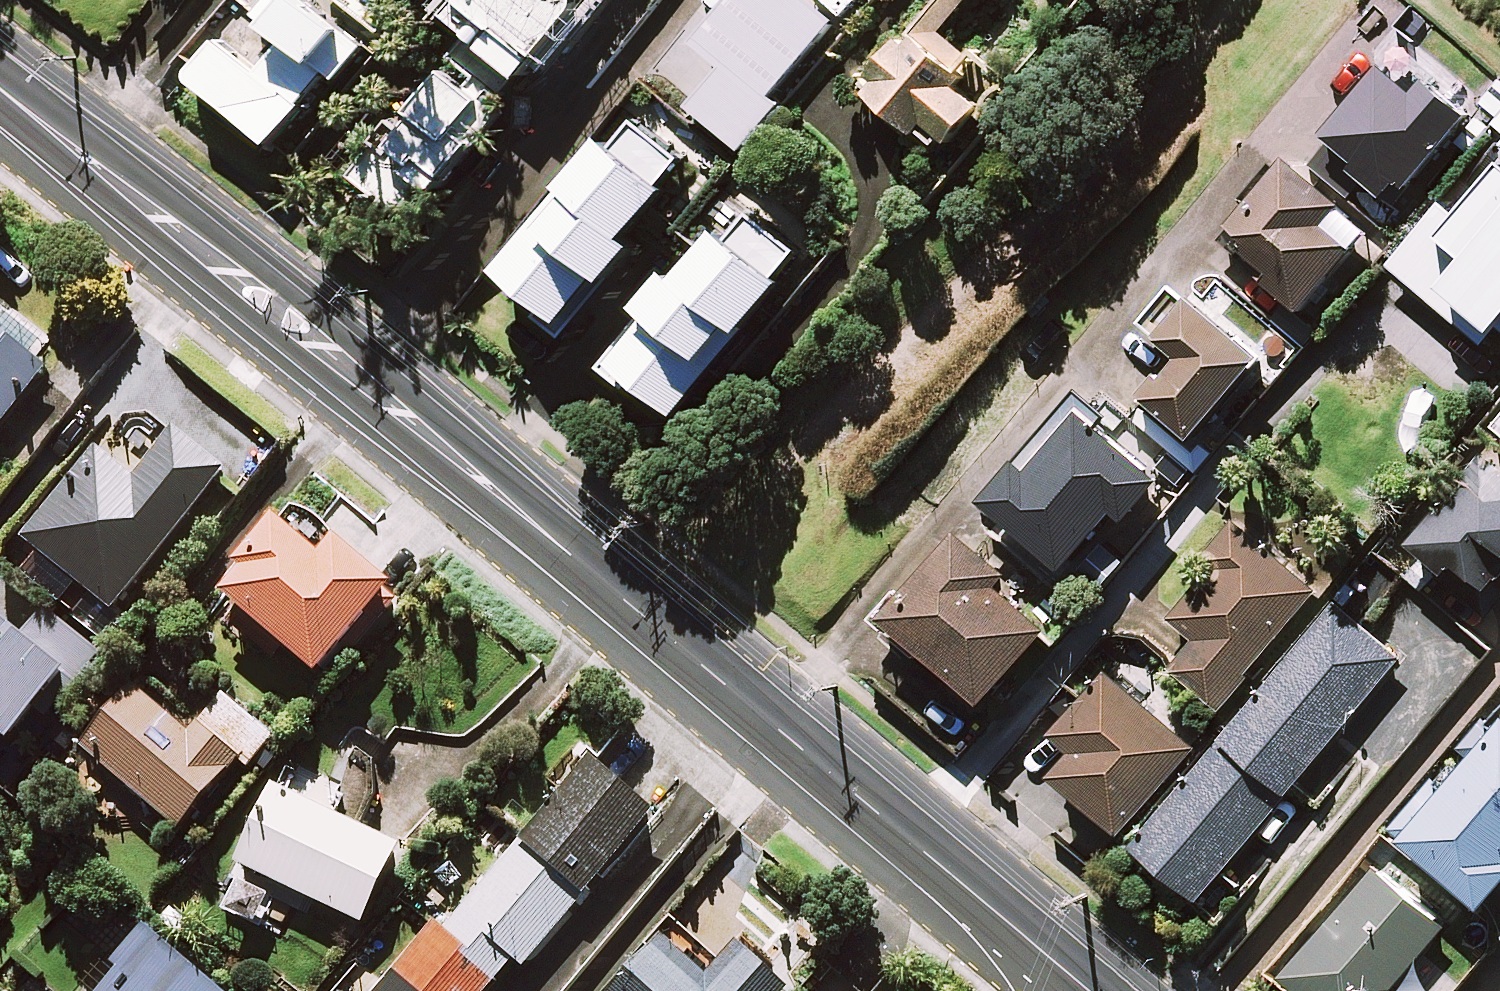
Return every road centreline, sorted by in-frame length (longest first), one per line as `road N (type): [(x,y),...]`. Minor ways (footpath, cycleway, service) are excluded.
road 1 (tertiary): [(0,93),(867,797),(1090,990)]

